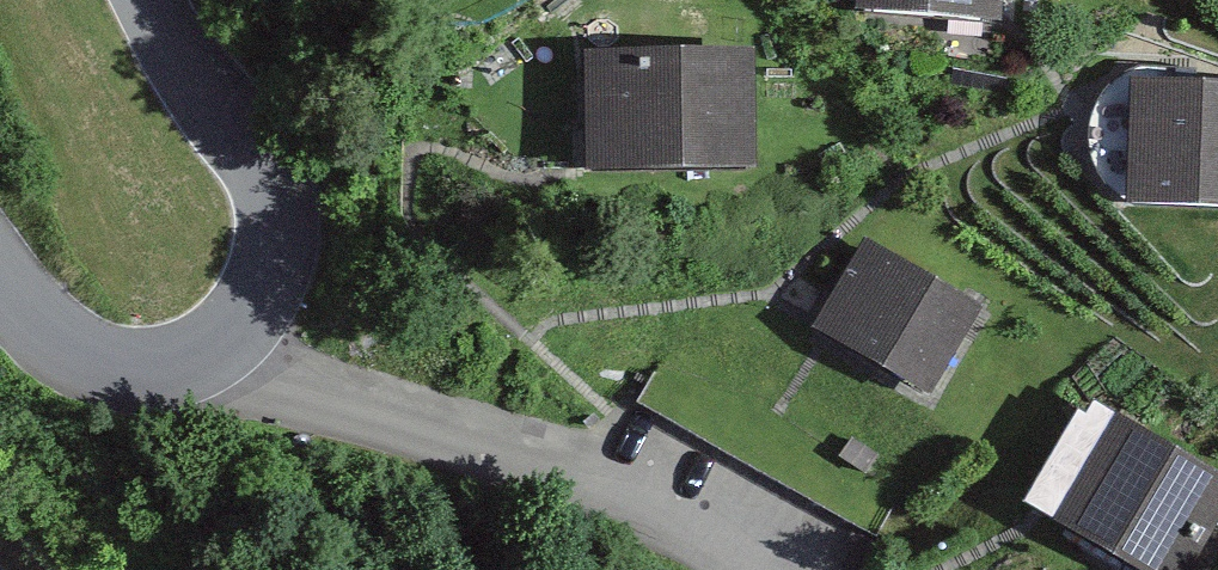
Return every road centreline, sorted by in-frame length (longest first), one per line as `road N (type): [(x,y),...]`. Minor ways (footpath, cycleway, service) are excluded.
road 1 (residential): [(218,342),(739,569)]
road 2 (residential): [(218,342),(253,300),(270,260),(266,198),(147,0)]
road 3 (residential): [(0,284),(38,331),(78,357),(127,369),(174,363),(218,342)]

